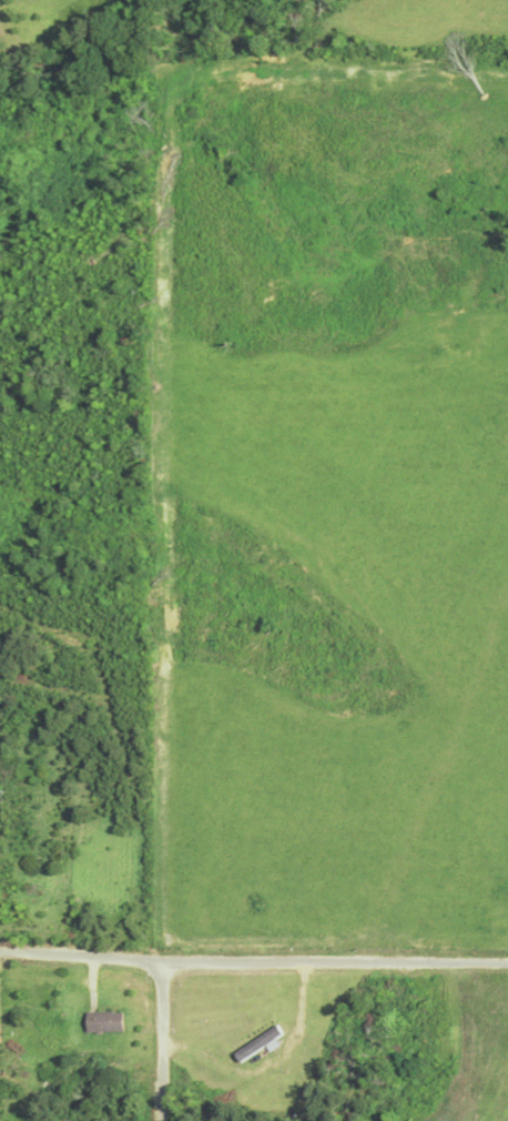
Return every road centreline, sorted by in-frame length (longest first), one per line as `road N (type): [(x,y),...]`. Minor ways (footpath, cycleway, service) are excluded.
road 1 (residential): [(507,964),(214,962),(0,950)]
road 2 (residential): [(163,958),(166,1120)]

